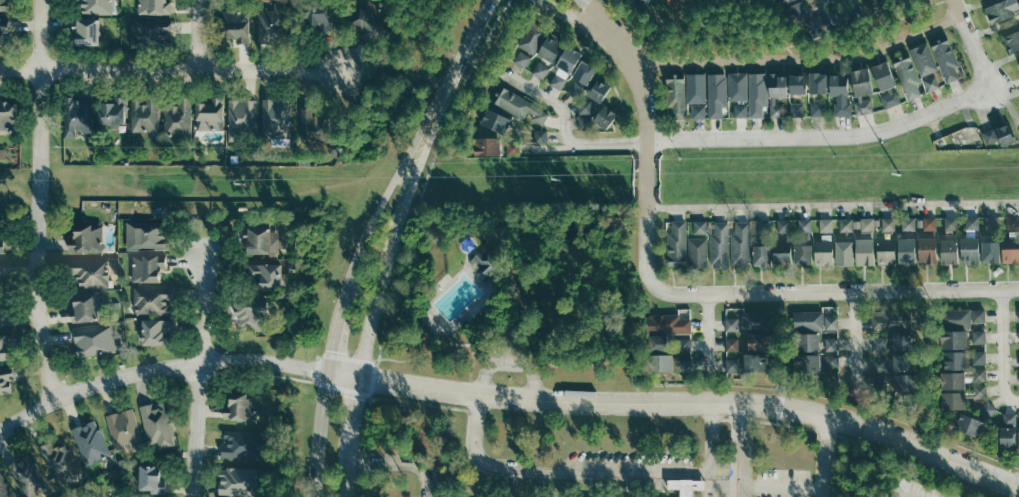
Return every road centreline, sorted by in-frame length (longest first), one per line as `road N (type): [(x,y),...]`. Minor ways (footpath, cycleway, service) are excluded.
road 1 (residential): [(1018,487),(862,426),(781,406),(534,400),(263,361),(115,377),(53,398),(0,430)]
road 2 (residential): [(40,0),(36,263),(53,398)]
road 3 (residential): [(1018,288),(673,293),(654,284)]
road 4 (residential): [(647,141),(866,135),(986,85)]
road 5 (residential): [(338,71),(0,70)]
road 6 (residential): [(654,284),(644,269),(645,103),(620,40),(597,19)]
road 7 (tertiary): [(409,173),(493,0)]
road 8 (residential): [(200,362),(190,496)]
road 9 (tertiary): [(325,372),(311,496)]

